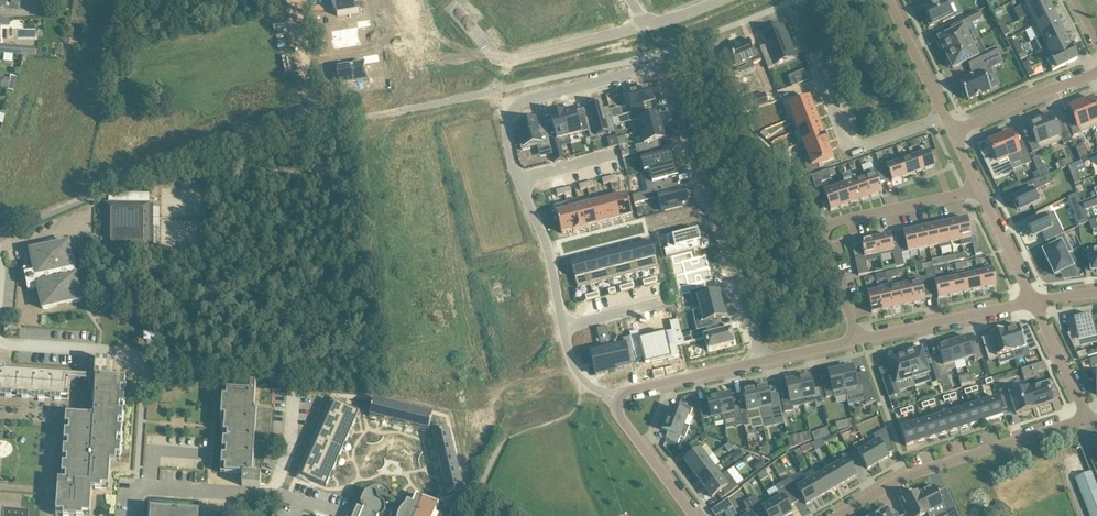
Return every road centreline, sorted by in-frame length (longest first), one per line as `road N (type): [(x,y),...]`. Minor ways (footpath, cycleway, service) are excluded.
road 1 (residential): [(759,362),(665,75),(650,69),(523,101),(507,128),(519,179)]
road 2 (residential): [(0,239),(155,167),(308,130)]
road 3 (residential): [(979,190),(827,229),(825,245),(858,341)]
road 4 (residential): [(836,515),(909,474),(1082,420)]
road 5 (residential): [(134,515),(137,486),(270,495),(345,514)]
road 6 (residential): [(944,118),(861,147),(845,139),(815,65)]
road 7 (residential): [(1034,302),(858,341)]
road 8 (residential): [(492,64),(649,27)]
road 9 (residential): [(951,133),(1096,74)]
road 10 (residential): [(519,179),(549,248),(564,326)]
road 11 (residential): [(759,362),(630,389),(618,401)]
road 12 (residential): [(618,401),(618,415),(694,515)]
road 13 (residential): [(308,130),(291,33),(302,0)]
road 14 (residential): [(944,118),(888,0)]
road 15 (residential): [(1082,420),(1034,302)]
road 16 (residential): [(1034,302),(979,190)]

